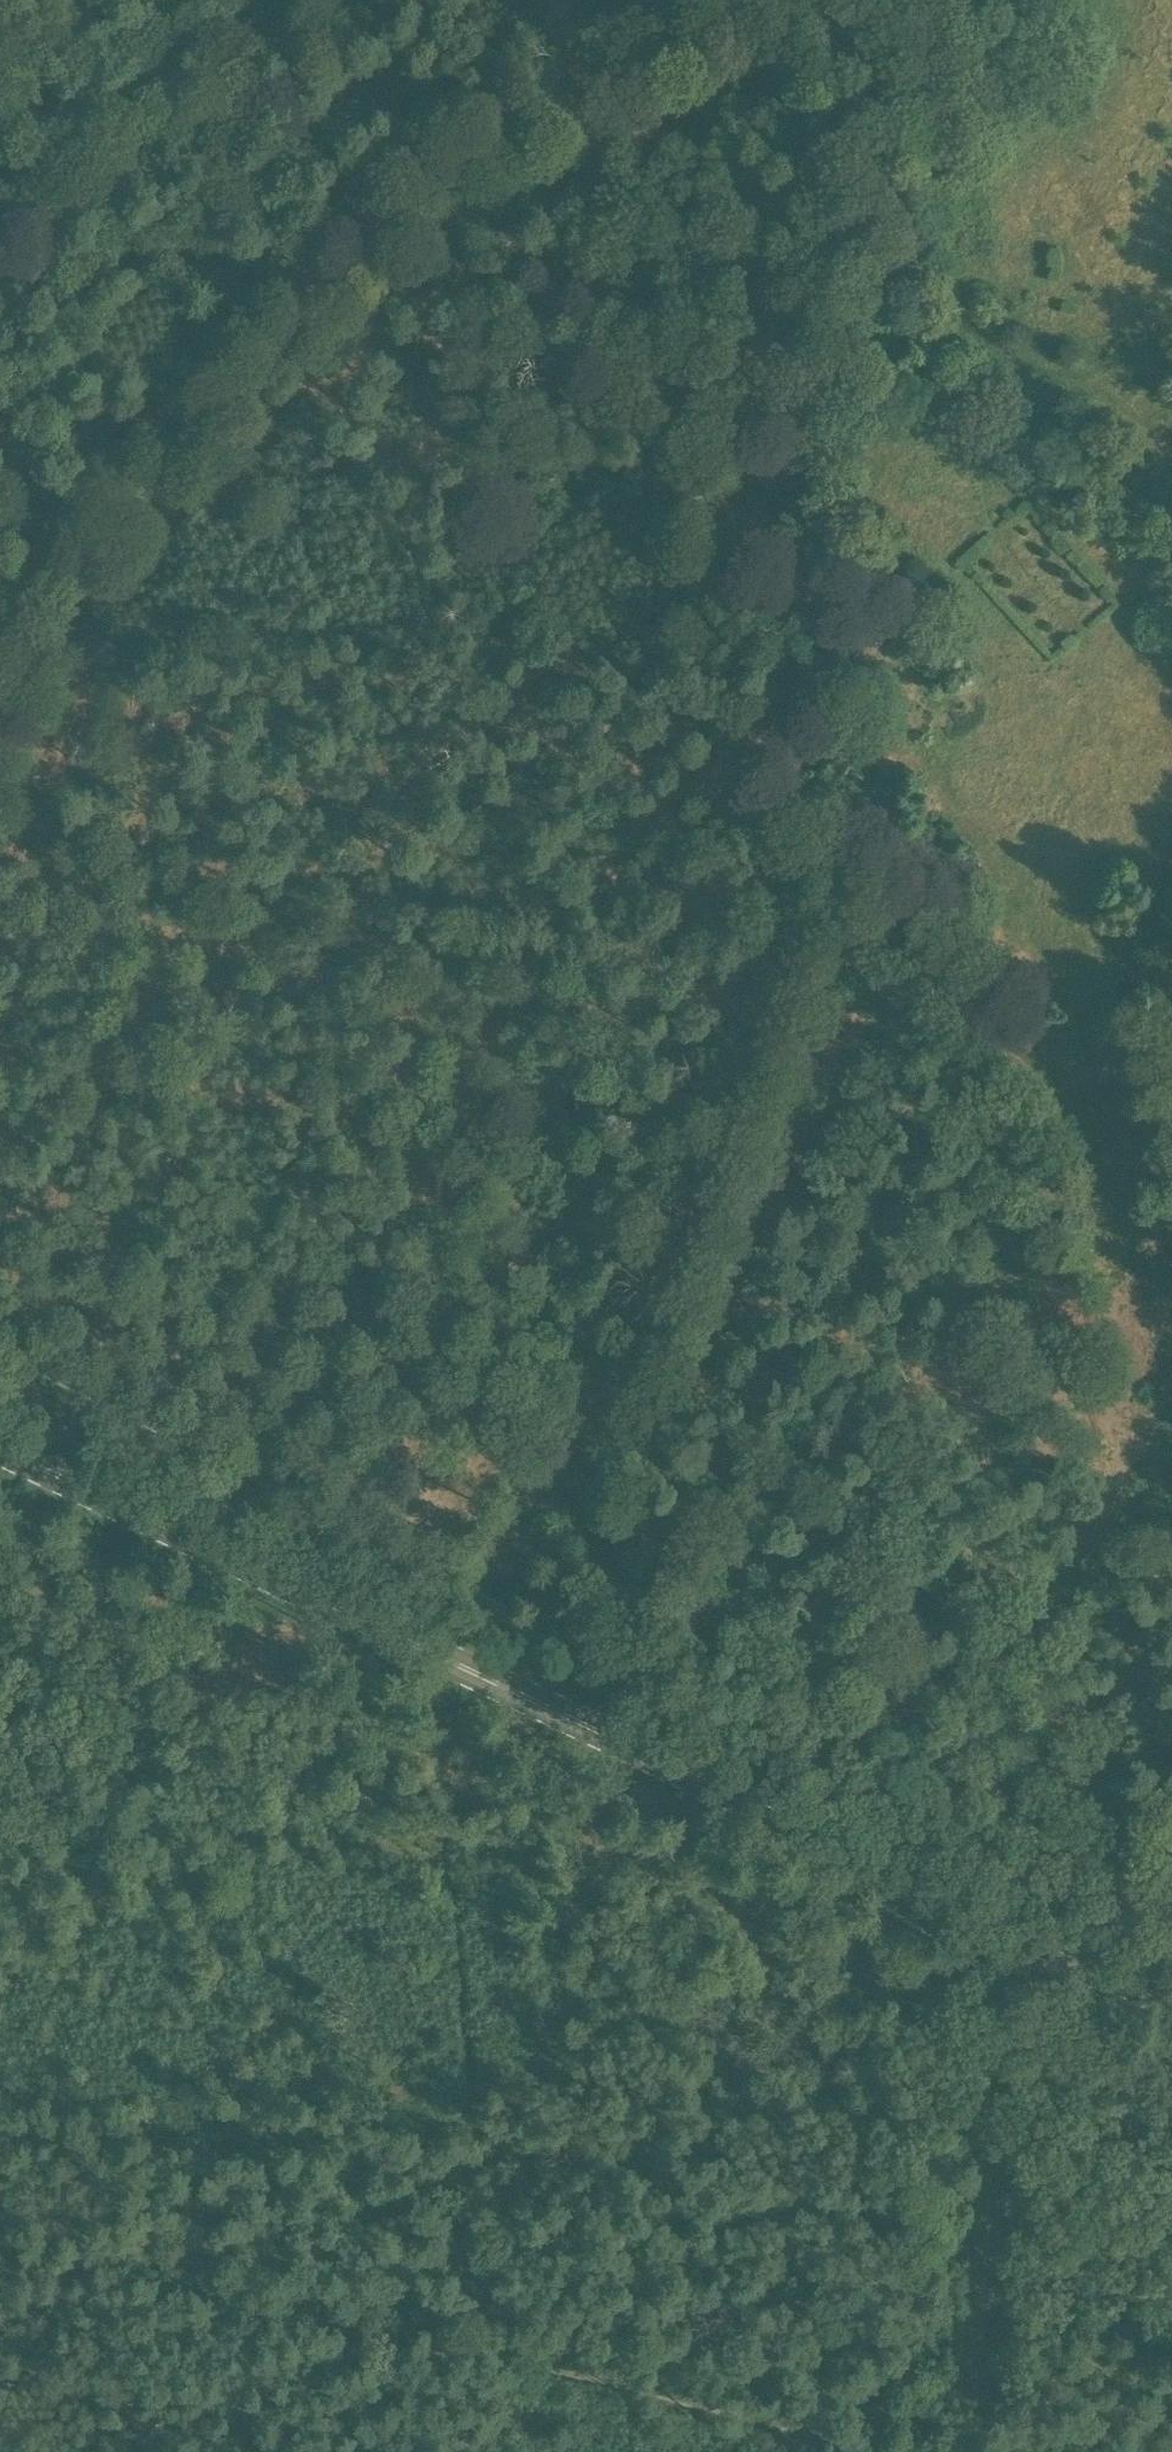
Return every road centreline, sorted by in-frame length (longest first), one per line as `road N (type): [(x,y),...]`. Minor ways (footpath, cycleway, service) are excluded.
road 1 (primary): [(1171,2012),(0,1464)]
road 2 (track): [(0,717),(58,606),(112,533),(435,180),(512,120),(746,0)]
road 3 (track): [(915,0),(942,29),(934,113),(942,243),(954,295),(994,375),(1035,392),(1073,392),(1171,457)]
road 4 (track): [(1006,1947),(989,2007),(966,2451)]
road 5 (track): [(71,0),(0,146)]

